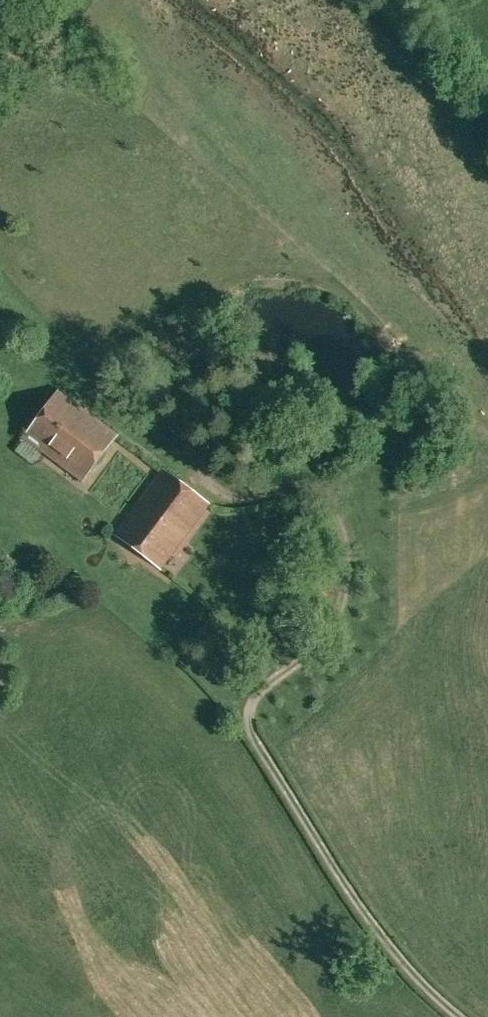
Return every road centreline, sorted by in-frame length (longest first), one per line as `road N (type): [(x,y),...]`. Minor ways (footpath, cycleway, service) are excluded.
road 1 (track): [(478,1016),(397,940),(259,723),(256,701),(269,683),(313,652),(346,613),(353,583),(343,496)]

